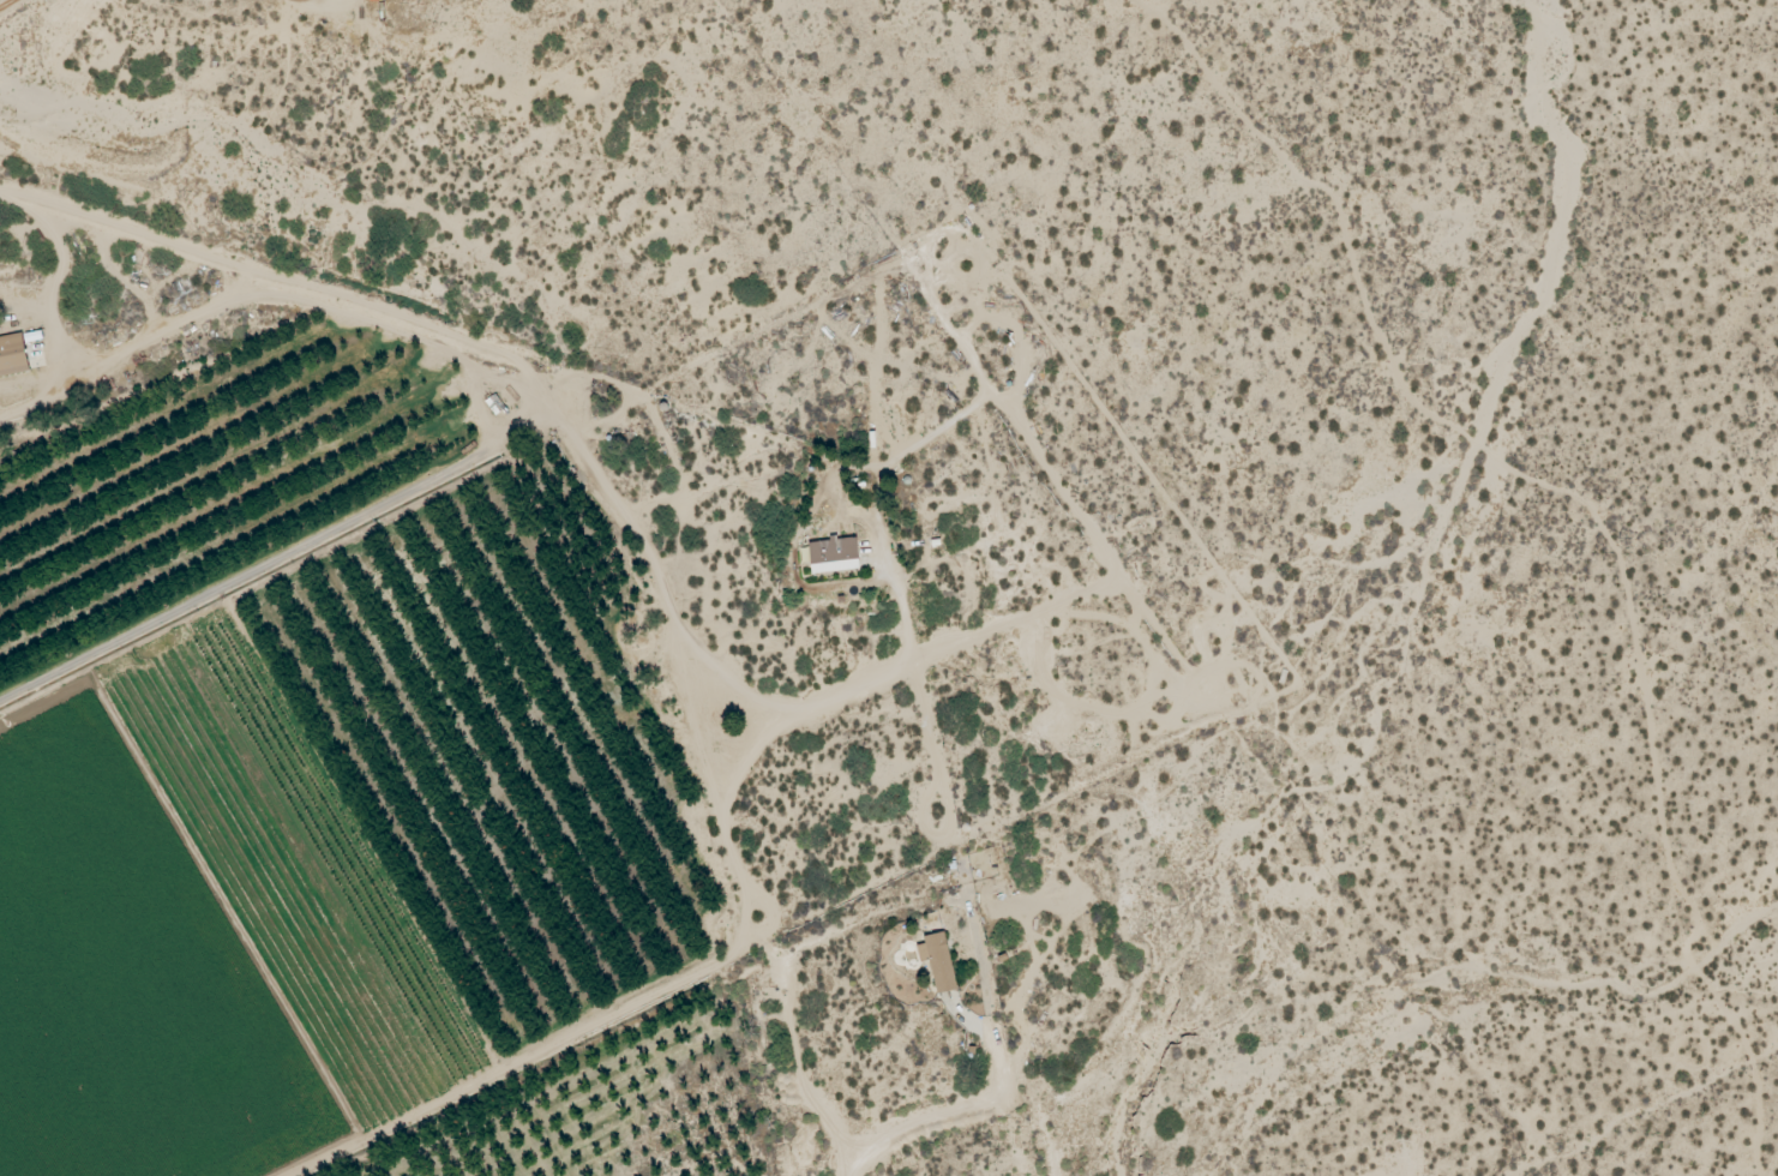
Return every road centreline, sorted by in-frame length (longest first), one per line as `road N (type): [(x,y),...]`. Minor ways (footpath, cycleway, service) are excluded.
road 1 (residential): [(288,1175),(747,947),(786,560),(990,175),(1126,0)]
road 2 (residential): [(1428,1175),(1567,1096),(1777,1009)]

